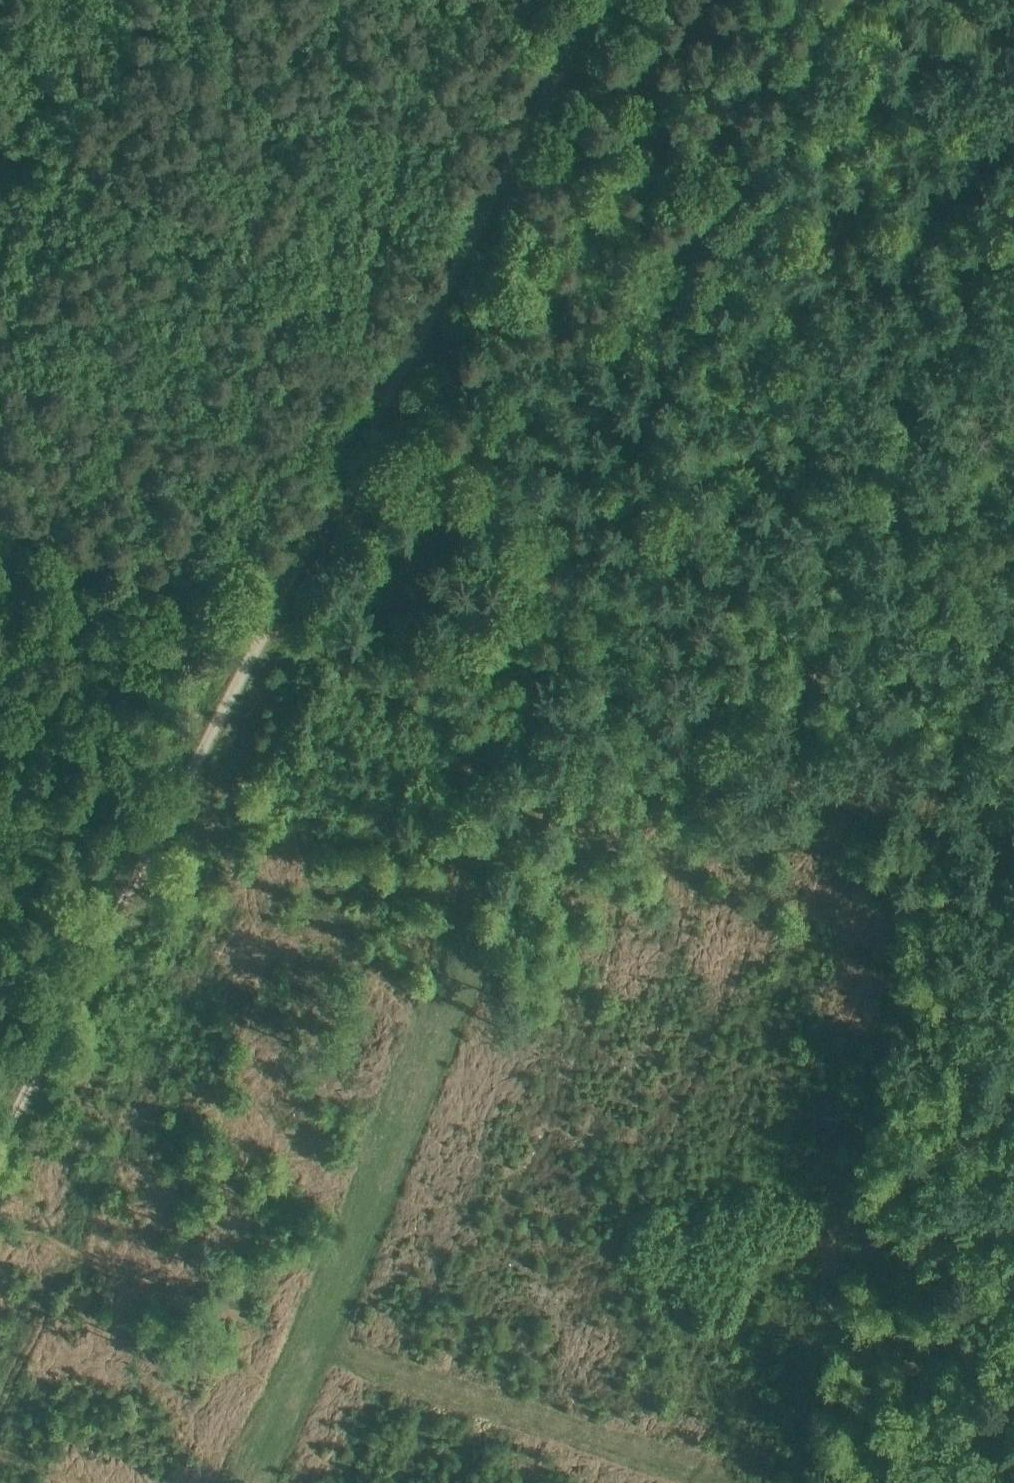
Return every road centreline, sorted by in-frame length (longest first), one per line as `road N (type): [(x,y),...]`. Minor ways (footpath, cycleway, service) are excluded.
road 1 (track): [(0,1120),(583,0)]
road 2 (track): [(0,500),(1013,917)]

